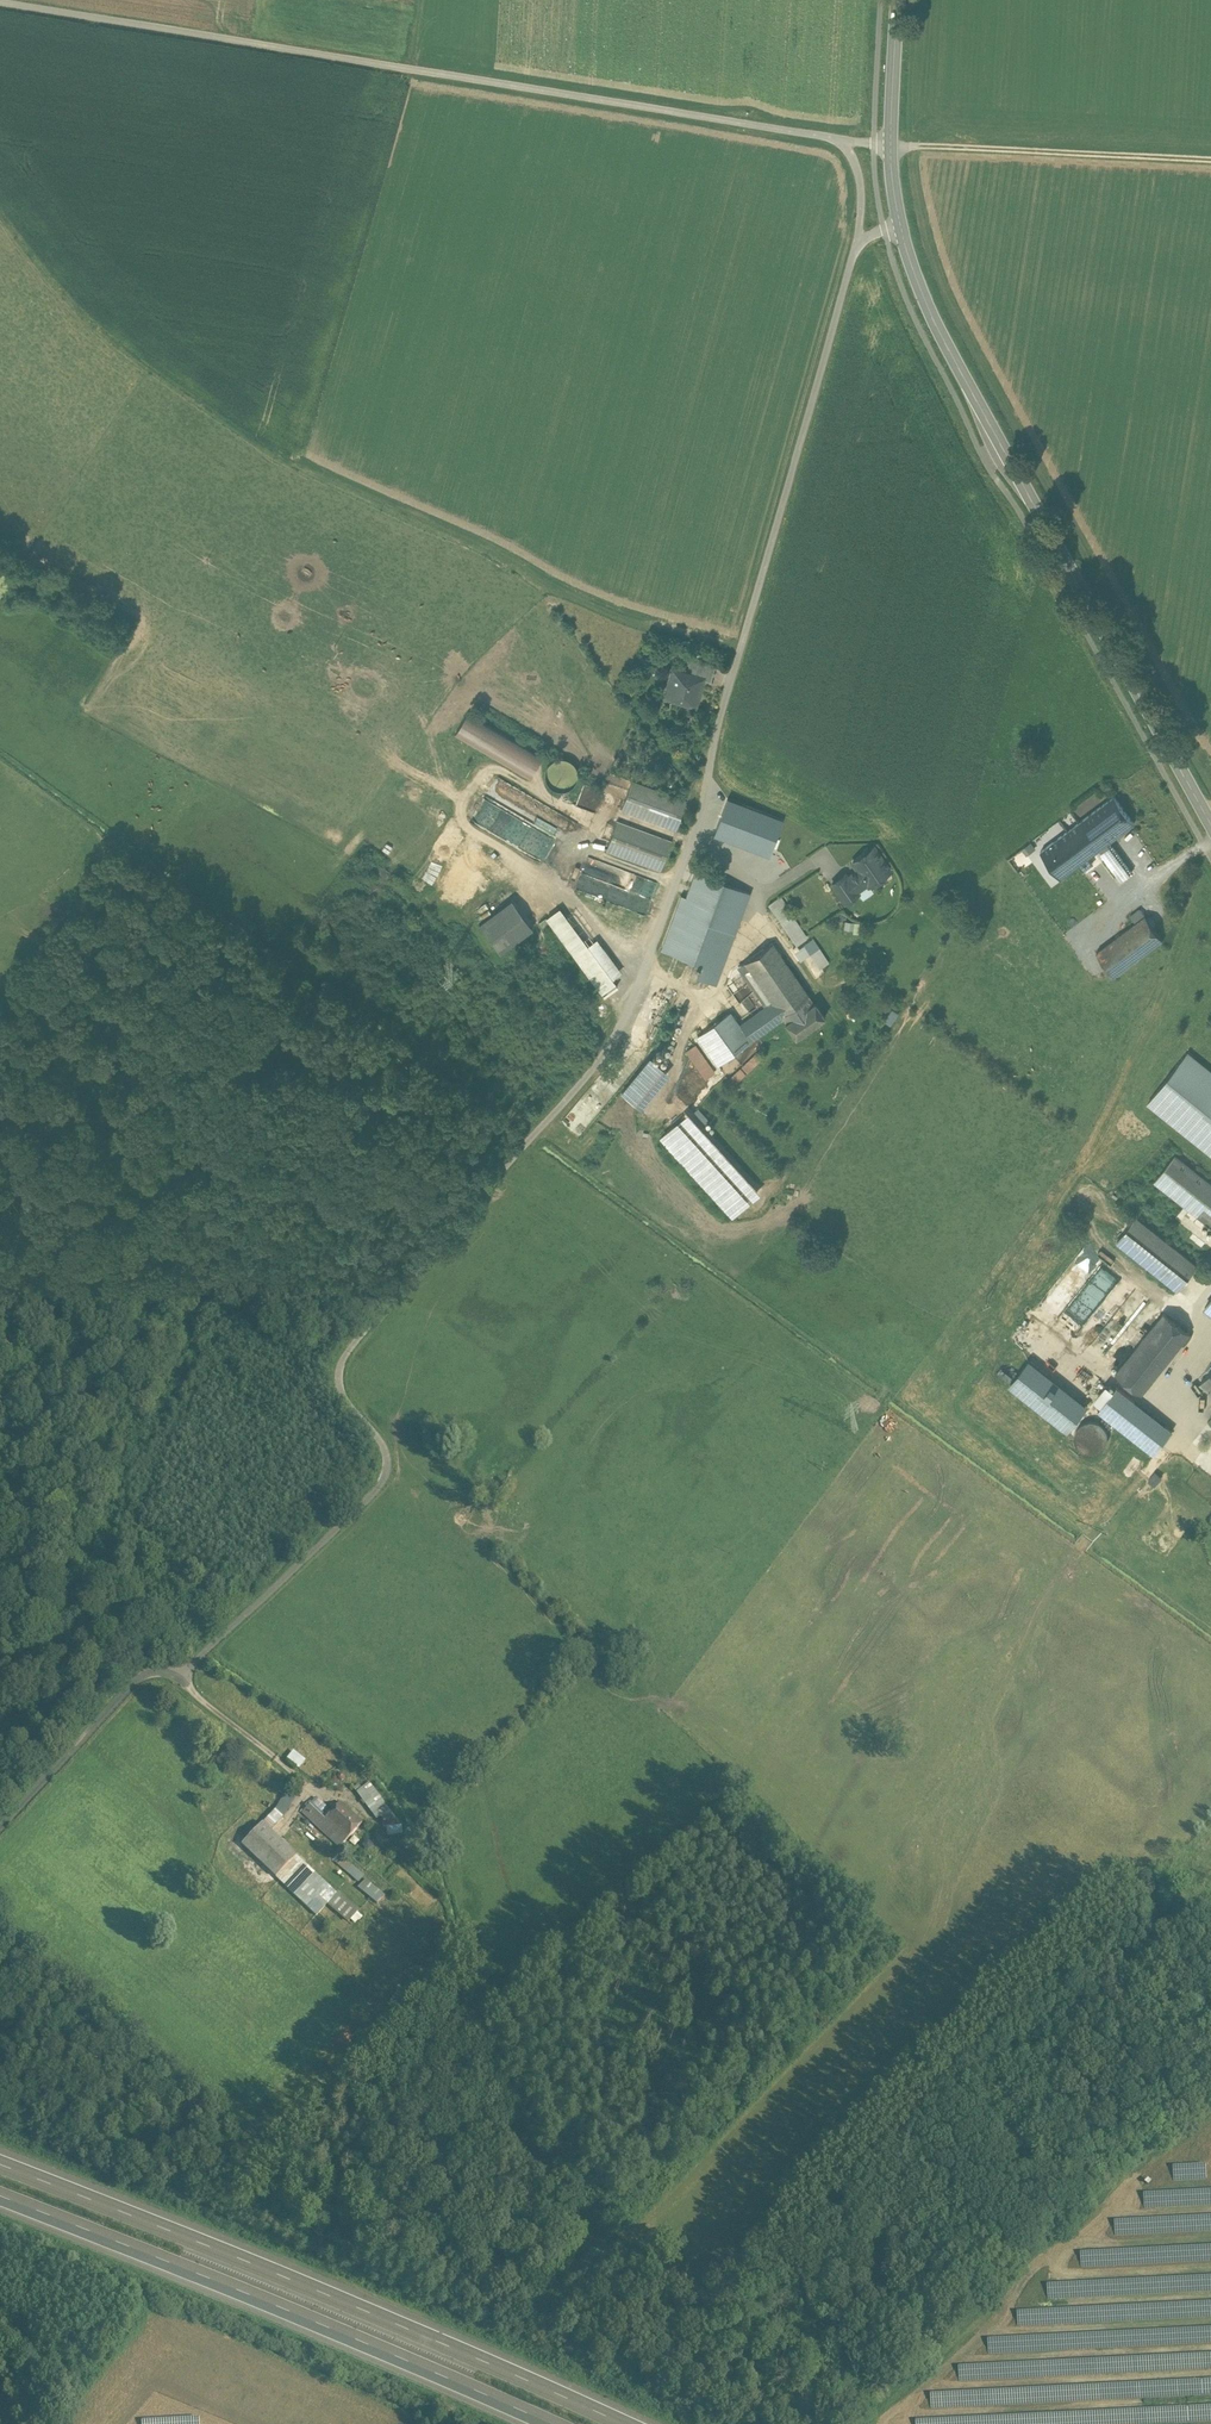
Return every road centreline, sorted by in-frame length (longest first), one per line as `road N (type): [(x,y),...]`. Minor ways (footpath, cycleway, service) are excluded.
road 1 (track): [(900,223),(856,247),(717,726),(704,814),(619,1034),(344,1352),(335,1377),(342,1400),(380,1436),(390,1460),(384,1488),(176,1677)]
road 2 (track): [(610,807),(613,779),(592,719),(618,672),(539,580),(511,557),(273,453),(108,333),(0,207)]
road 3 (unclassified): [(891,144),(18,0)]
road 4 (secondary): [(891,144),(900,223),(919,286),(1210,823)]
road 5 (motorway): [(615,2423),(322,2293),(0,2167)]
road 6 (motorway): [(0,2201),(357,2341),(539,2423)]
road 7 (track): [(916,1962),(991,1808),(987,1748),(1031,1624),(1104,1520)]
road 8 (track): [(1210,159),(891,144)]
road 9 (track): [(411,1953),(290,1834),(289,1823),(316,1793),(357,1800),(364,1810)]
road 10 (track): [(254,684),(264,699),(341,708),(445,738),(469,793)]
road 11 (track): [(176,1677),(316,1793)]
road 12 (track): [(707,793),(618,672)]
road 13 (secondary): [(897,0),(891,144)]
road 14 (track): [(646,1125),(629,1133),(602,1122),(588,1140),(570,1143),(545,1122)]

